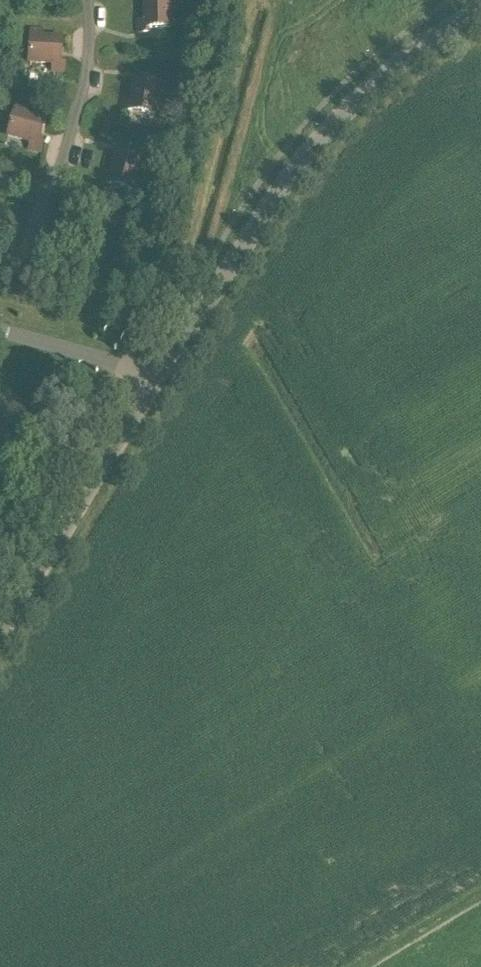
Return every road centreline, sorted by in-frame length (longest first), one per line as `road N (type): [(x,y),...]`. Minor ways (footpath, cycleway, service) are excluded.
road 1 (unclassified): [(158,382),(323,136),(412,52),(480,11)]
road 2 (unclassified): [(0,633),(158,382)]
road 3 (residential): [(158,382),(0,330)]
road 4 (track): [(480,896),(365,966)]

